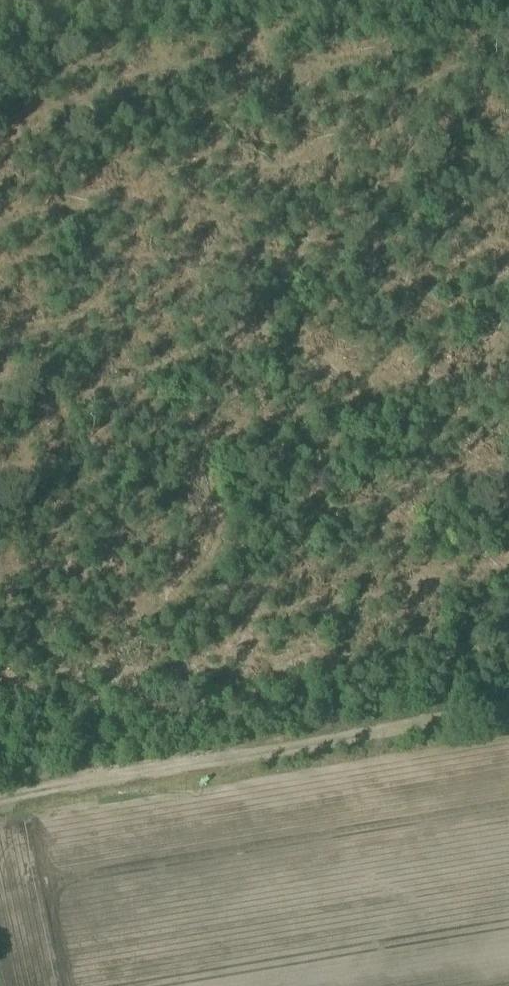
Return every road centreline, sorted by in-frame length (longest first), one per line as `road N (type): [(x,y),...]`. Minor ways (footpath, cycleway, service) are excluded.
road 1 (track): [(0,805),(508,706)]

